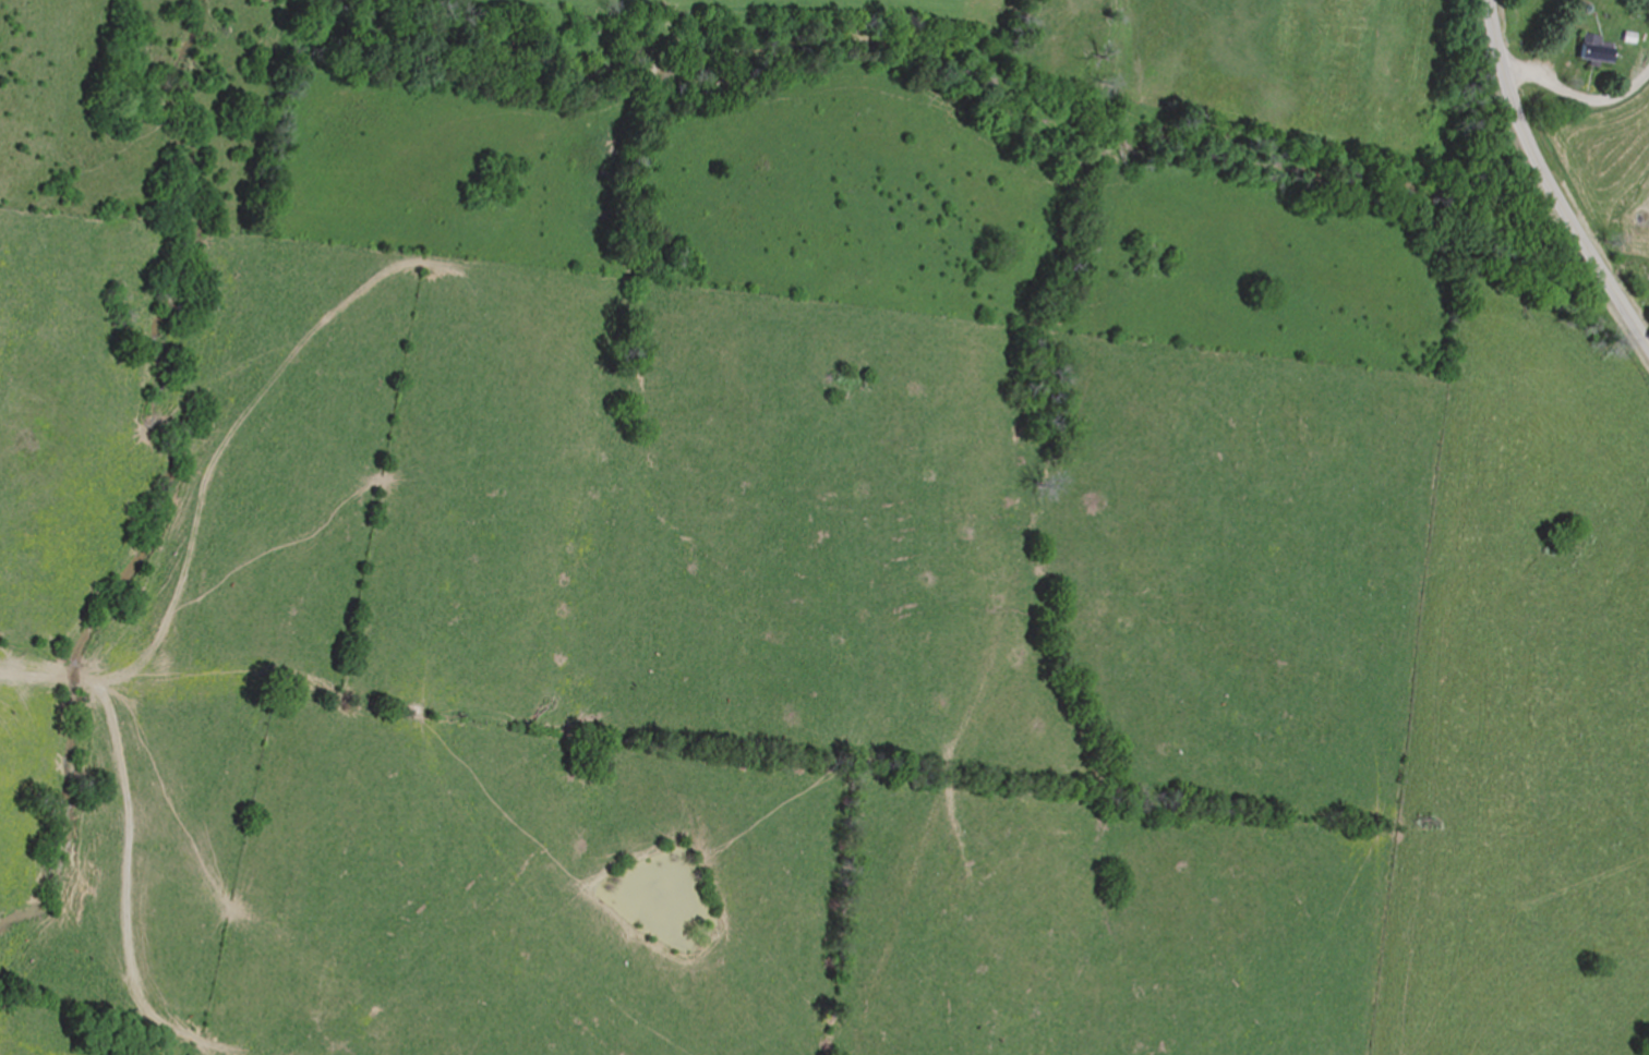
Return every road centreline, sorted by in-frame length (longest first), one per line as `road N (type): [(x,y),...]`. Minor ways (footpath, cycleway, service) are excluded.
road 1 (secondary): [(1648,345),(1538,160),(1505,75),(1489,0)]

